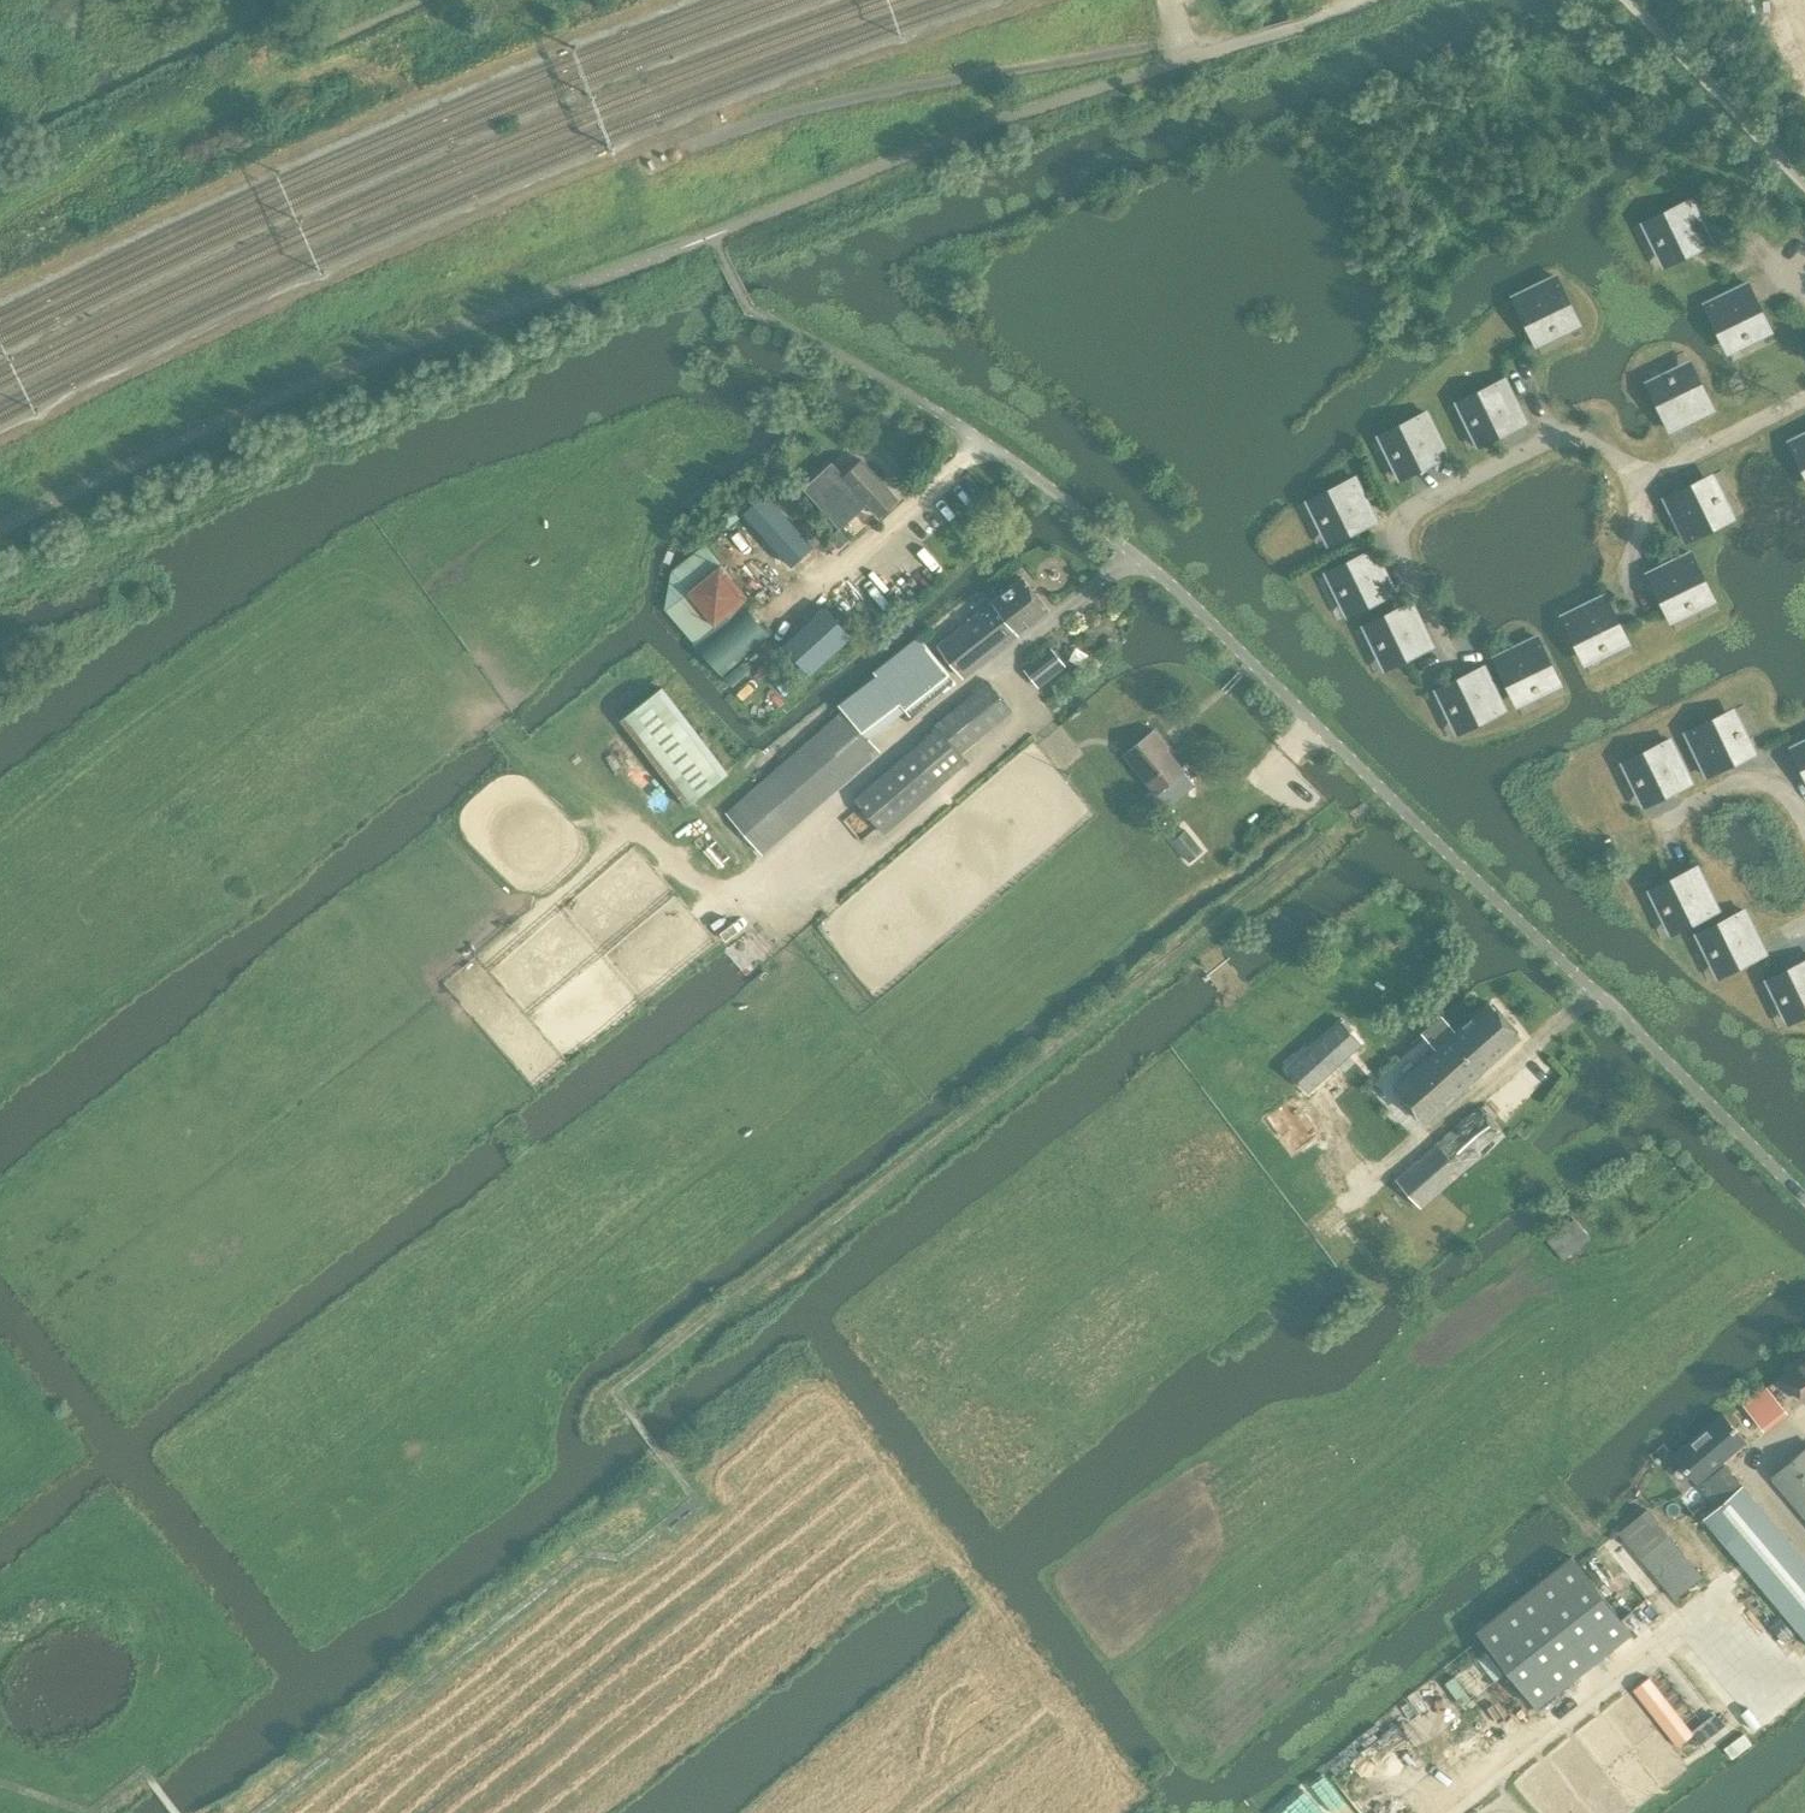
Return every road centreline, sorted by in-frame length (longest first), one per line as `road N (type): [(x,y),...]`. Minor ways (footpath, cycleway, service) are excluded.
road 1 (unclassified): [(1804,1197),(1291,699),(1115,538),(982,443)]
road 2 (track): [(1185,59),(988,125),(716,235)]
road 3 (track): [(982,443),(752,310)]
road 4 (unclassified): [(1804,187),(1626,0)]
road 5 (track): [(1185,59),(1370,0)]
road 6 (track): [(317,48),(432,0)]

